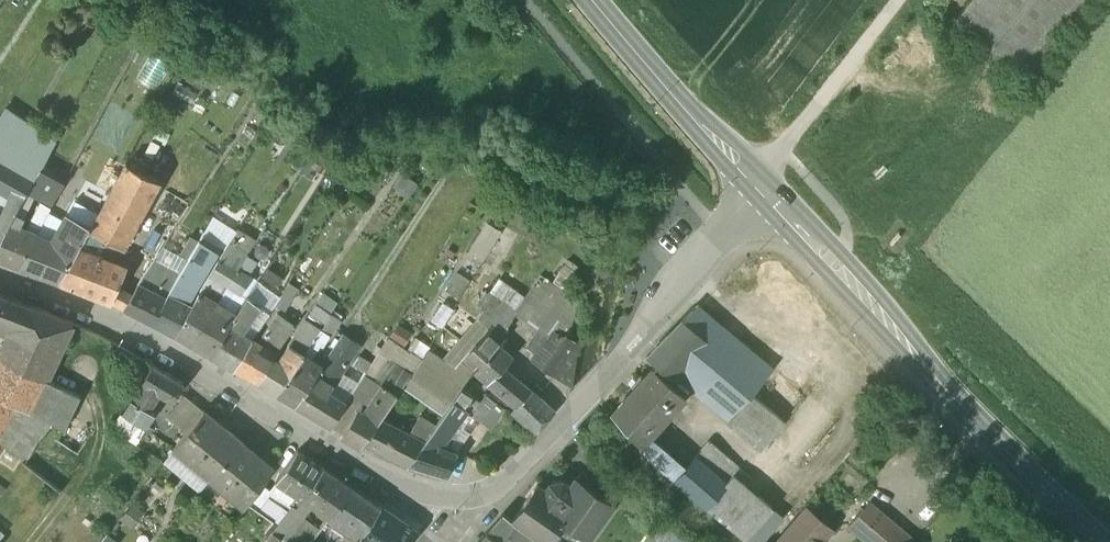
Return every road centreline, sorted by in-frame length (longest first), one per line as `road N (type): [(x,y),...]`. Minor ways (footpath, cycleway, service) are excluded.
road 1 (residential): [(0,282),(97,312),(252,408),(420,498),(446,504),(489,498),(587,400),(762,190)]
road 2 (secondary): [(1100,541),(762,190)]
road 3 (secondary): [(762,190),(589,0)]
road 4 (track): [(762,190),(782,147),(895,0)]

